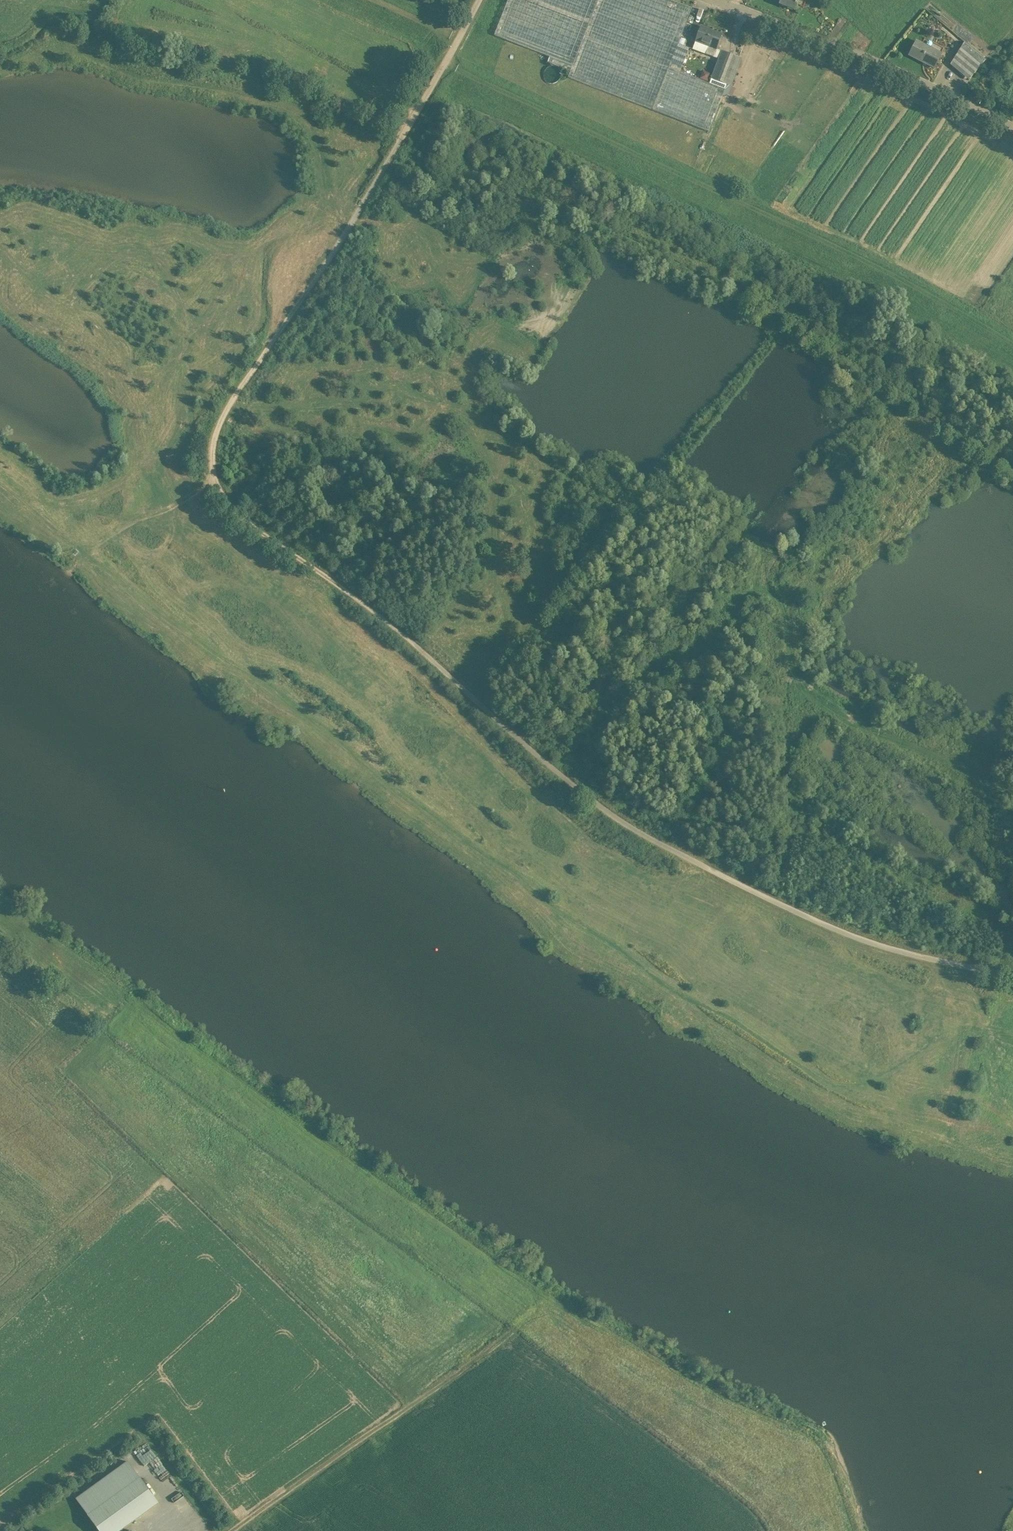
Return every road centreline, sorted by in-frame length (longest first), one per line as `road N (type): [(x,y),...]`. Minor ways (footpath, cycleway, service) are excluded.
road 1 (track): [(414,641),(224,497),(213,447),(486,0)]
road 2 (unclassified): [(722,874),(620,819),(414,641)]
road 3 (track): [(232,1530),(514,1332)]
road 4 (unclassified): [(1012,128),(817,37),(713,0)]
road 5 (unclassified): [(722,874),(866,940),(1012,973)]
road 6 (track): [(212,473),(84,551)]

